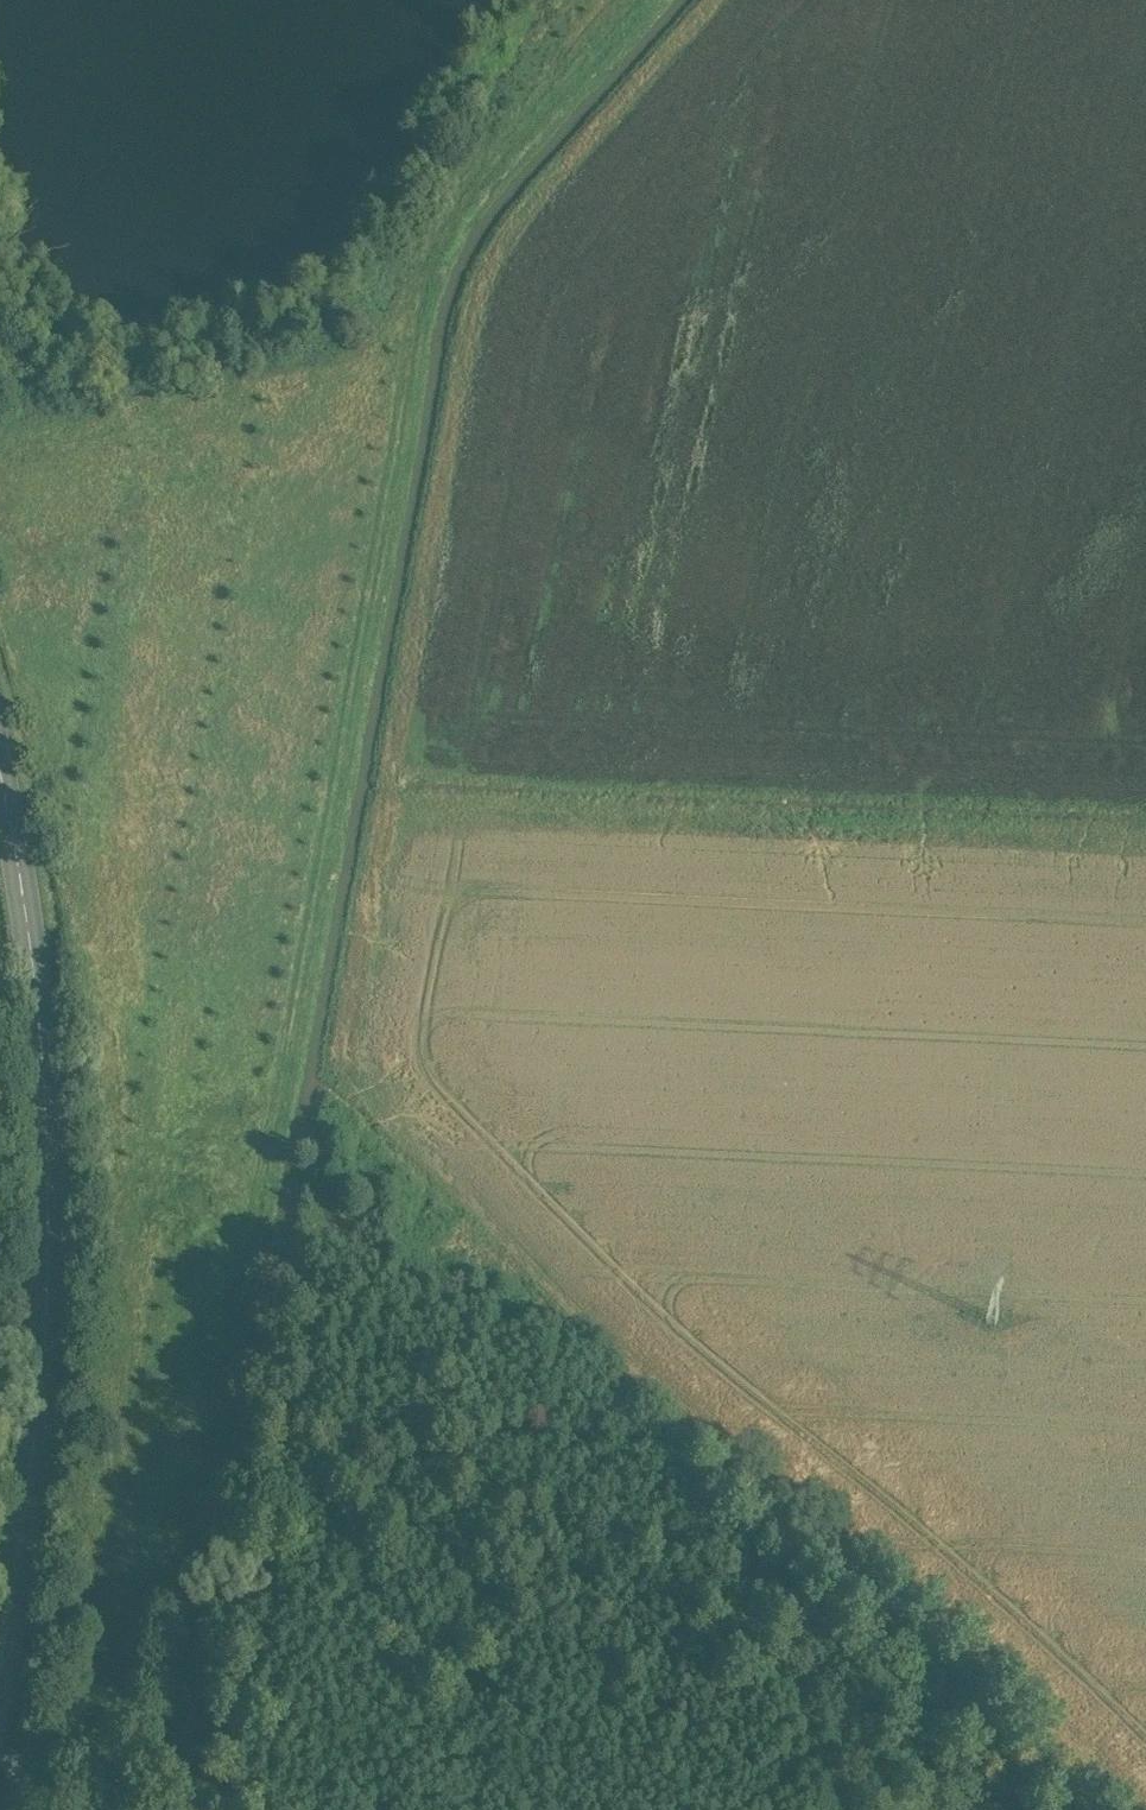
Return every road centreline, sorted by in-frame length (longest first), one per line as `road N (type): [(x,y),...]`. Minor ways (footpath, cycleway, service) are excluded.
road 1 (secondary): [(0,780),(26,907),(53,1203),(35,1464),(0,1632)]

